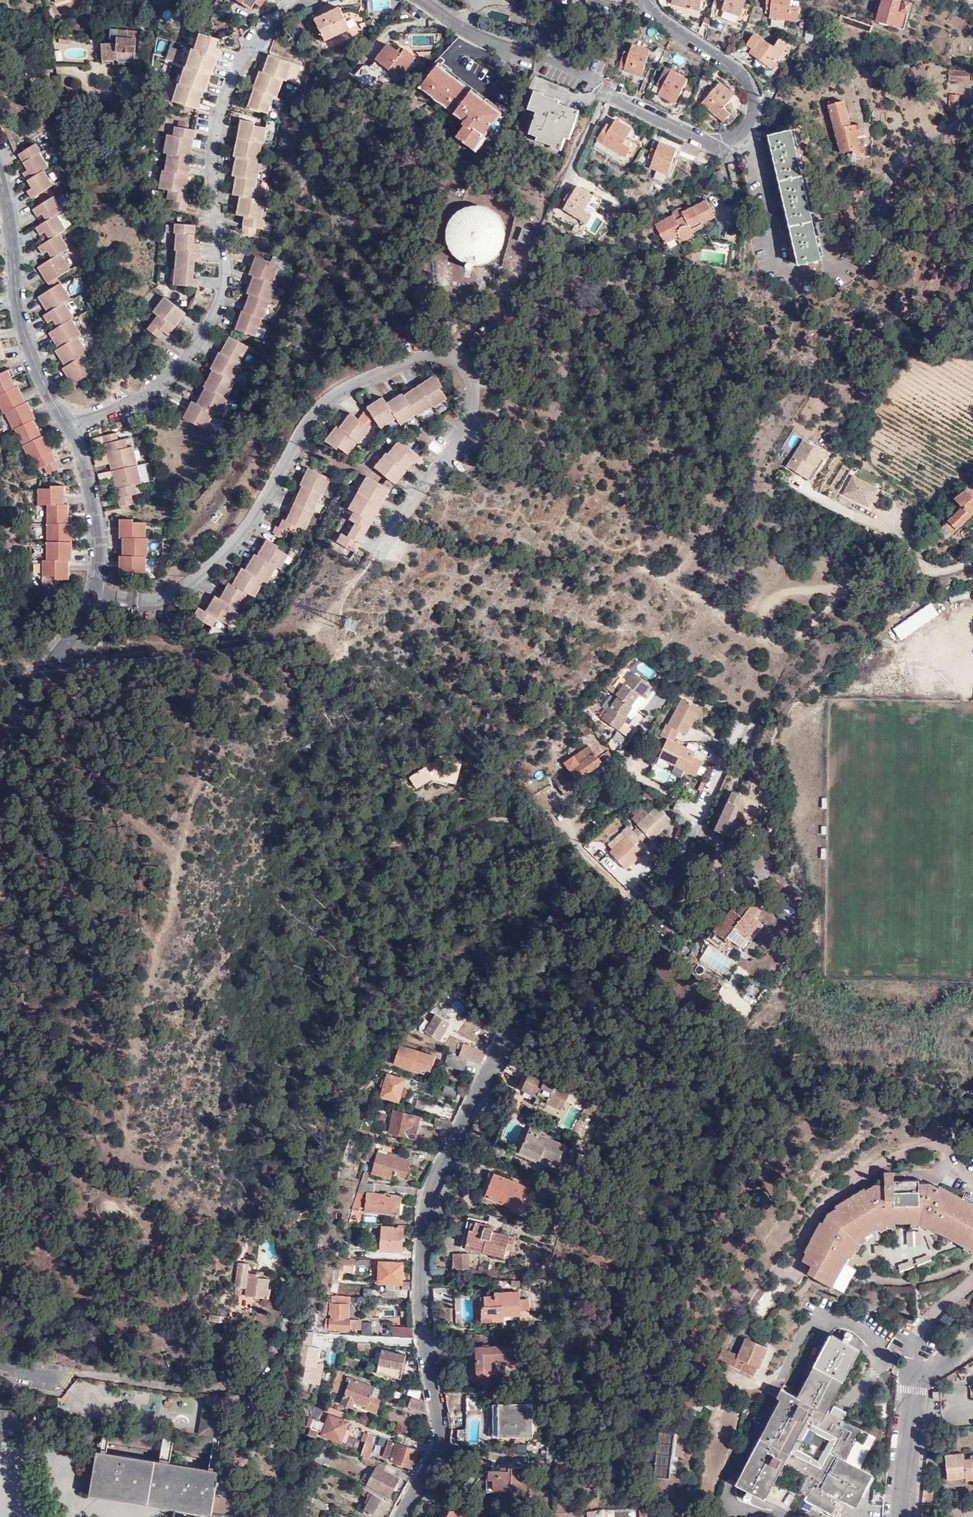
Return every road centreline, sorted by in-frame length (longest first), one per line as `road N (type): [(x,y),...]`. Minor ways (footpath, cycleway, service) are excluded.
road 1 (residential): [(377,545),(470,420),(470,374),(441,352),(342,385),(318,401),(238,535),(173,592),(92,595)]
road 2 (residential): [(401,1516),(440,1444),(424,1323),(427,1201),(503,1040)]
road 3 (residential): [(69,426),(160,382),(223,290),(209,191),(211,130),(244,49)]
road 4 (residential): [(643,0),(654,17),(737,73),(750,90),(748,119),(725,141),(709,142),(612,95)]
road 5 (residential): [(69,426),(30,352),(0,176)]
road 6 (track): [(922,575),(803,591),(764,613),(766,644),(779,649),(821,633)]
road 7 (track): [(70,668),(99,778),(178,860)]
road 8 (residential): [(0,794),(36,687),(92,595)]
road 9 (residential): [(92,595),(92,504),(69,426)]
road 10 (residential): [(898,1516),(914,1381)]

